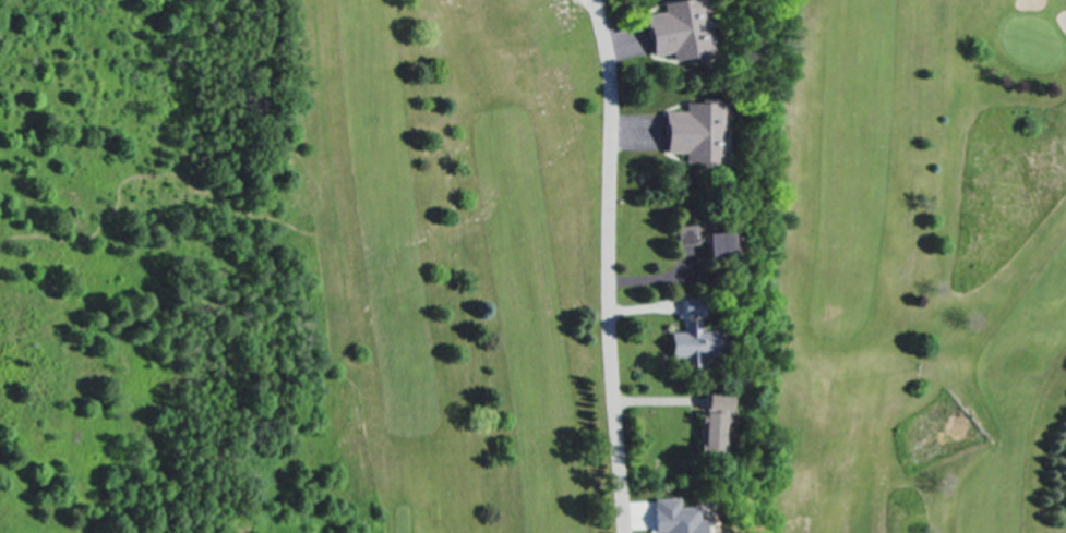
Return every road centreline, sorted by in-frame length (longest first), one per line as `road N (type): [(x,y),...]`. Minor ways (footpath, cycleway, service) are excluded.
road 1 (residential): [(627,532),(611,339),(611,68),(593,0)]

